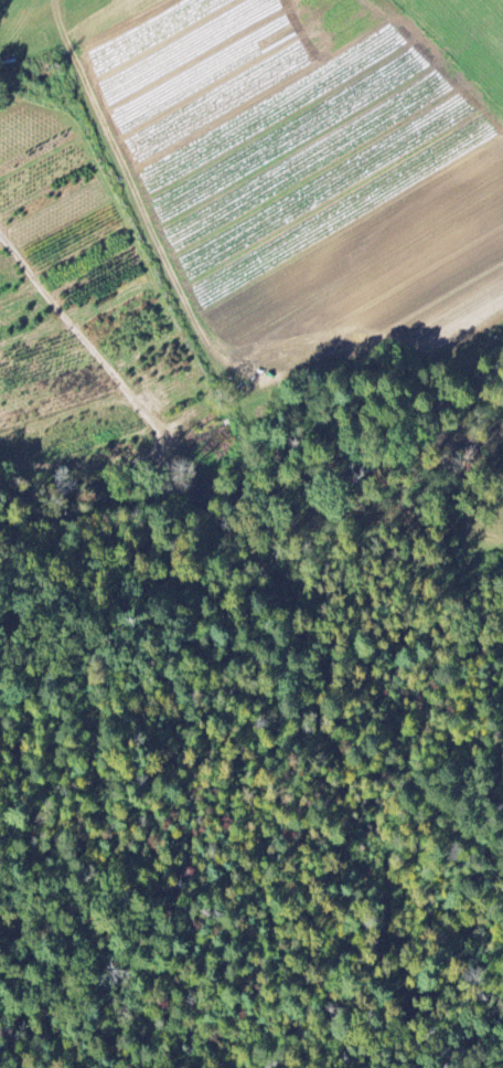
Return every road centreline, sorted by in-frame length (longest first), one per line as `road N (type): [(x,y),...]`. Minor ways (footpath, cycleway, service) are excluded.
road 1 (track): [(55,0),(74,70),(232,401),(201,506),(217,563),(263,643),(405,711)]

